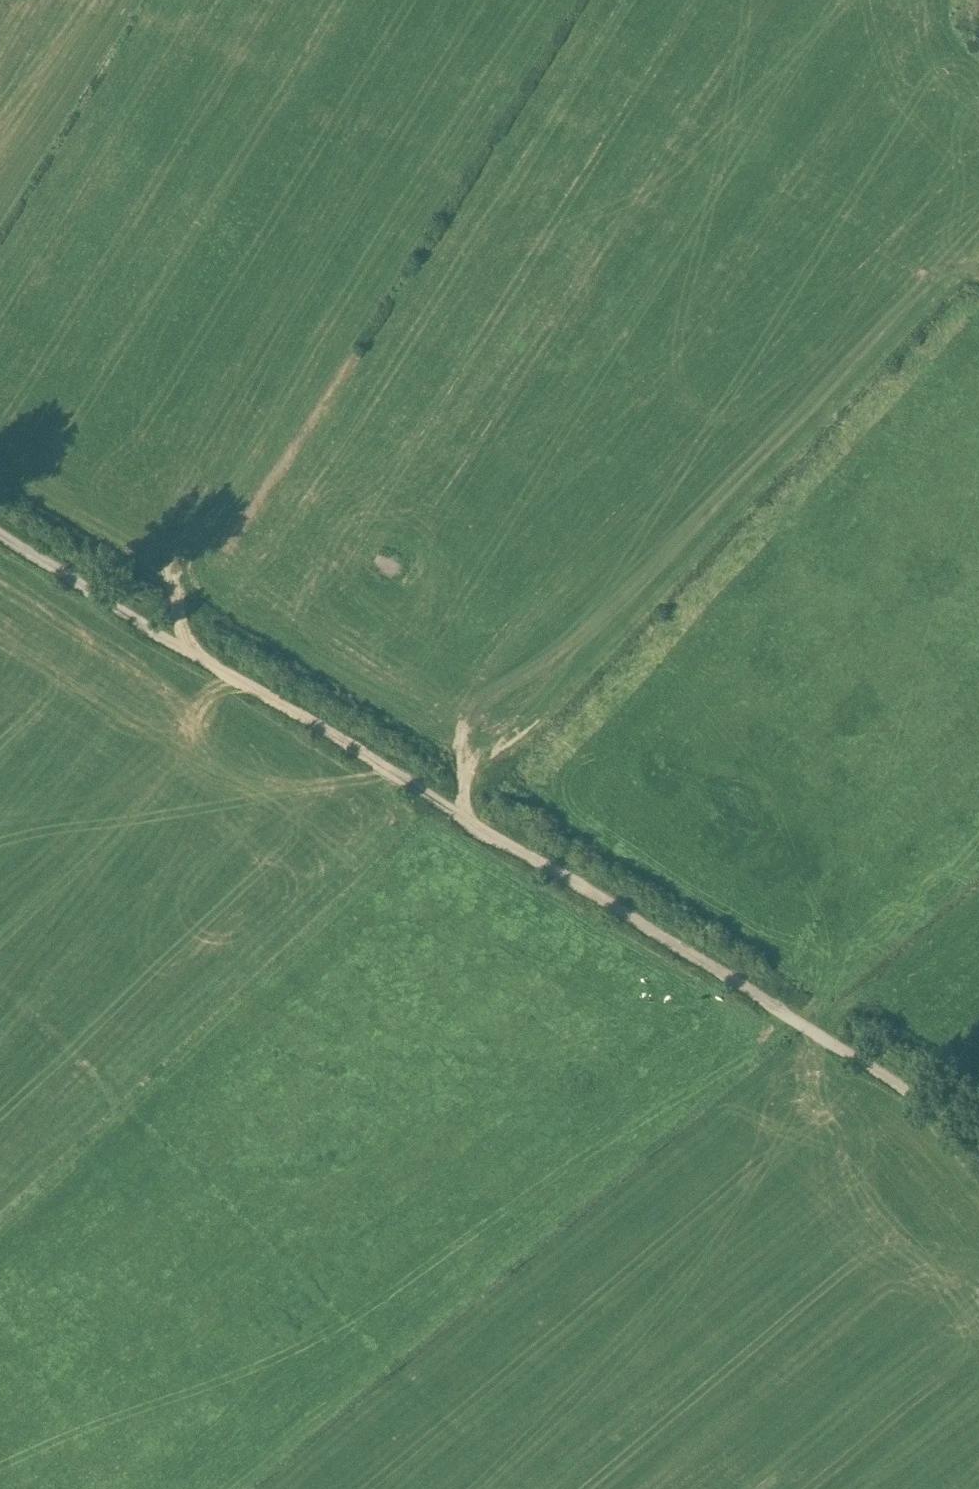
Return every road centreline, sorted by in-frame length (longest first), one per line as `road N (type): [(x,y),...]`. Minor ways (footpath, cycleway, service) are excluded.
road 1 (track): [(0,540),(970,1127),(978,1141)]

